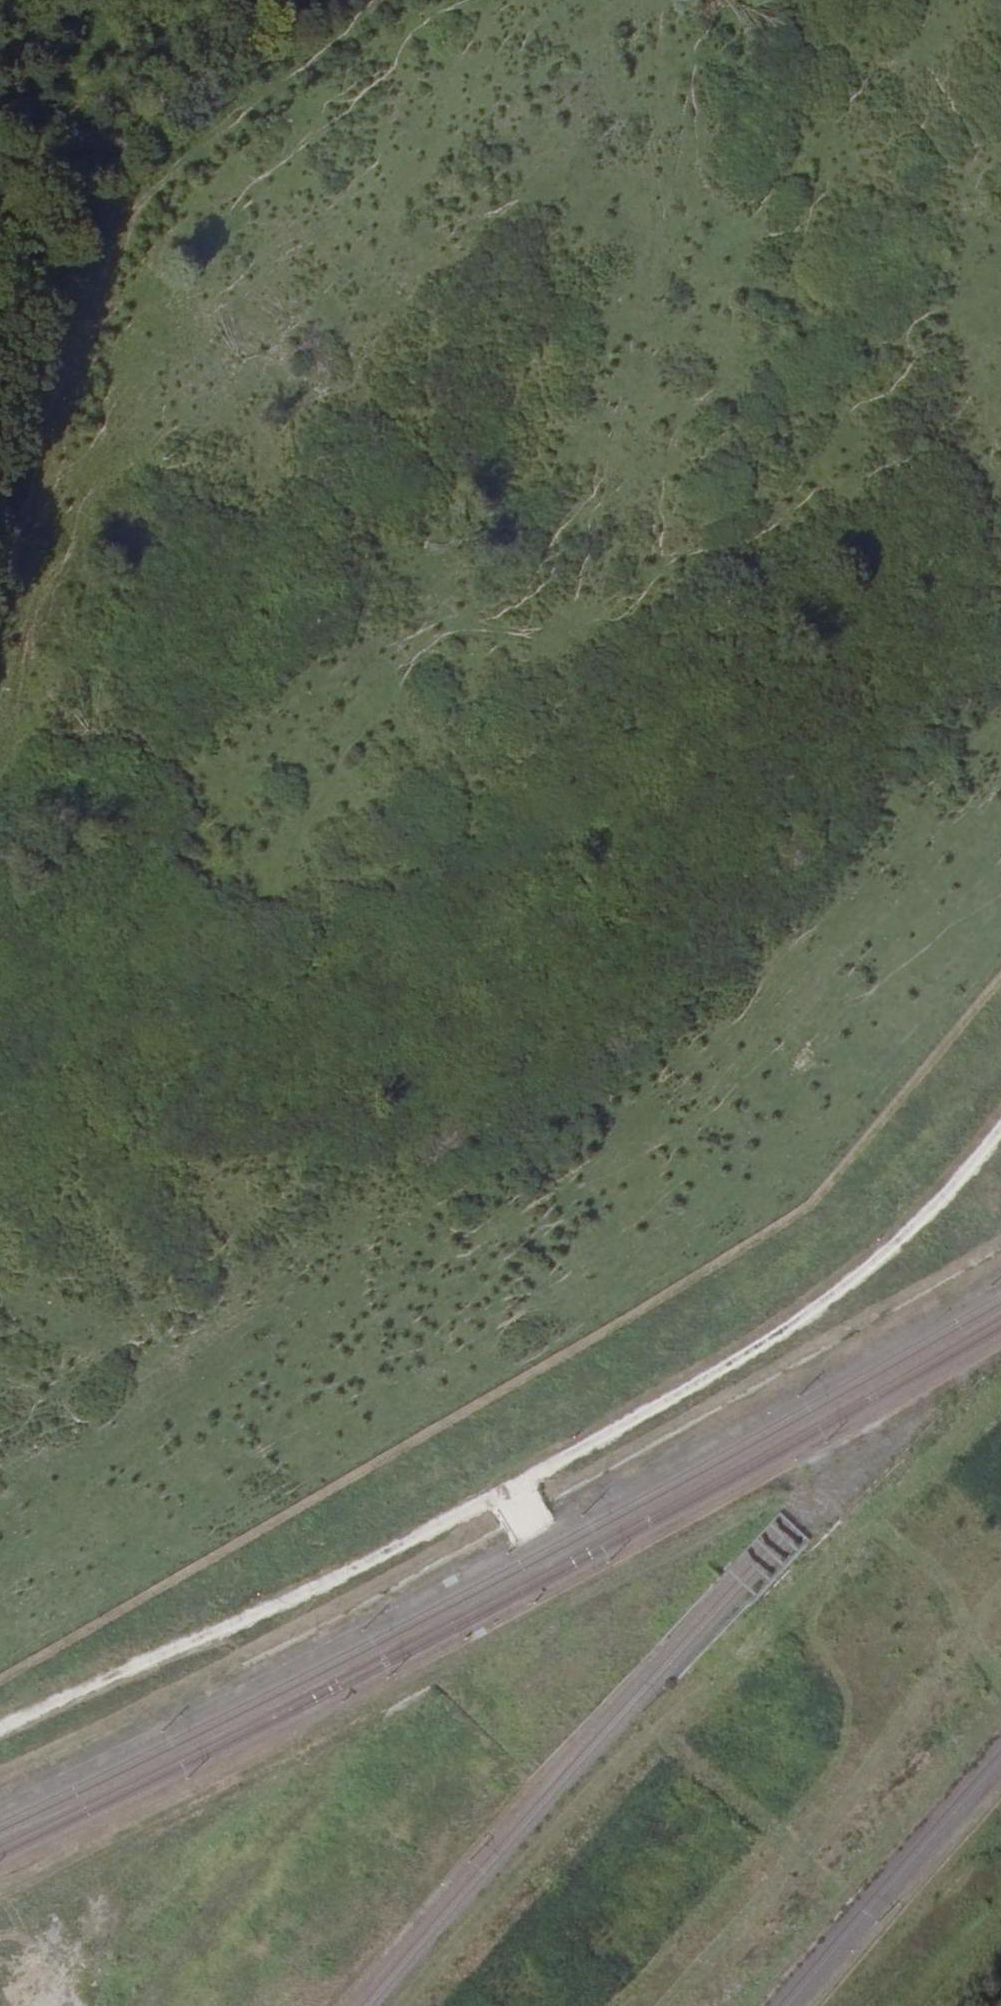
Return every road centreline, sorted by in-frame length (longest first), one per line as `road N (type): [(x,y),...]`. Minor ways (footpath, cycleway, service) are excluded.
road 1 (track): [(387,0),(178,172),(136,221),(101,309),(0,663)]

